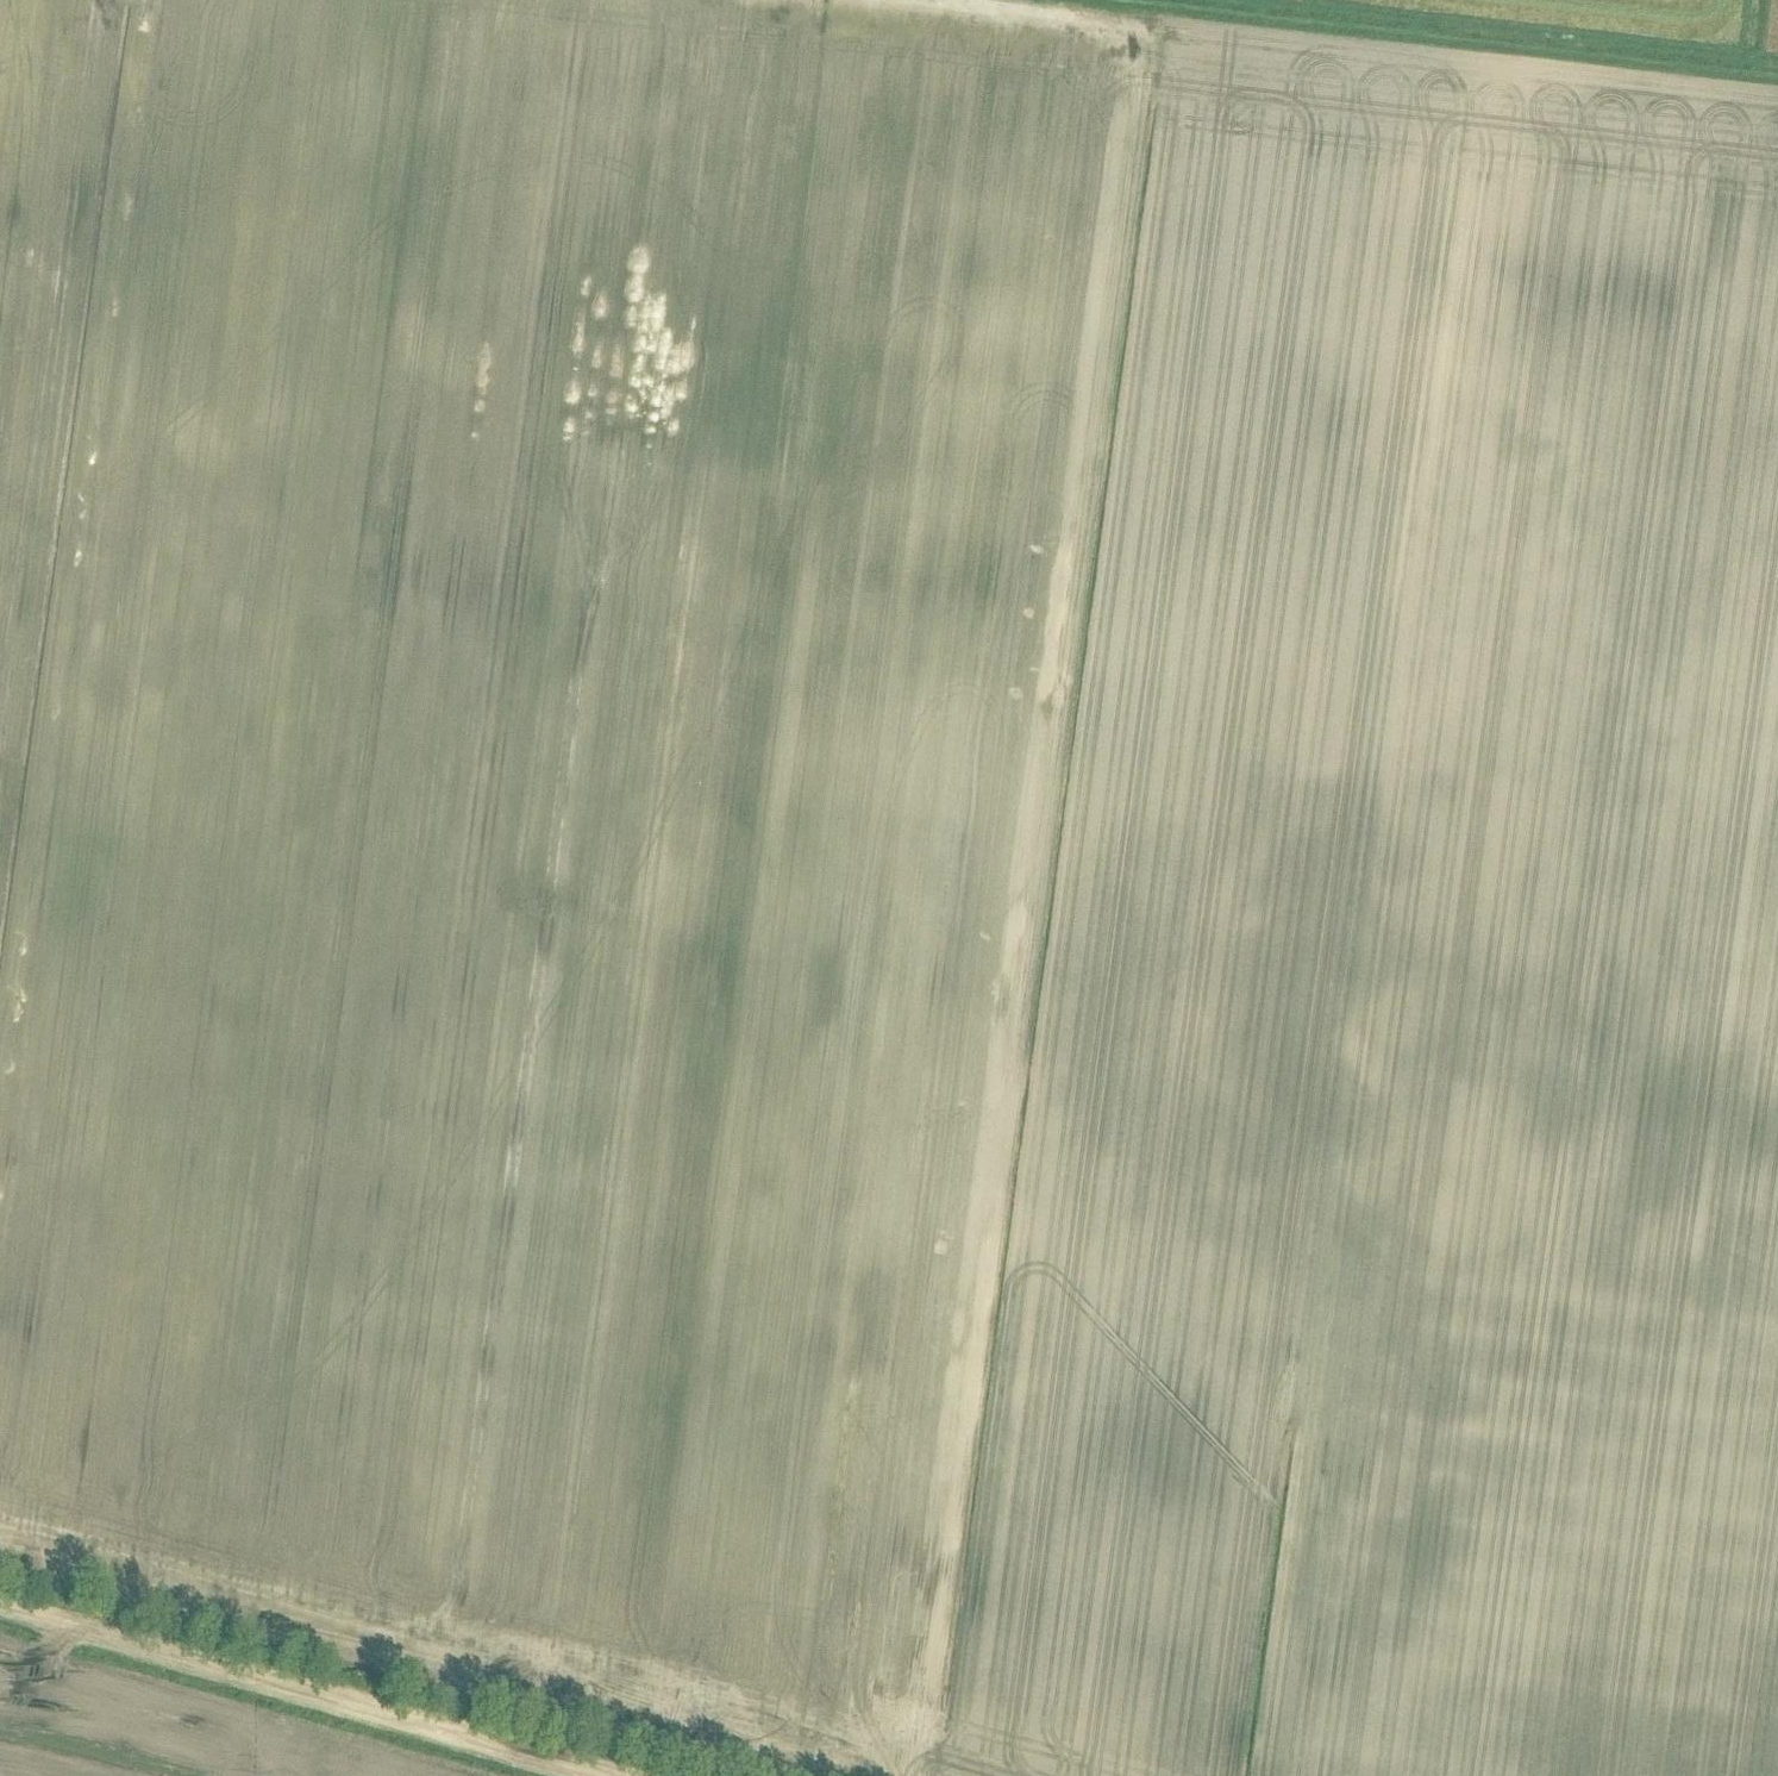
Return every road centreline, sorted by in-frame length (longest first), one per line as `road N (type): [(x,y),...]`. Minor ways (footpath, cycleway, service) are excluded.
road 1 (track): [(603,1775),(0,1607)]

